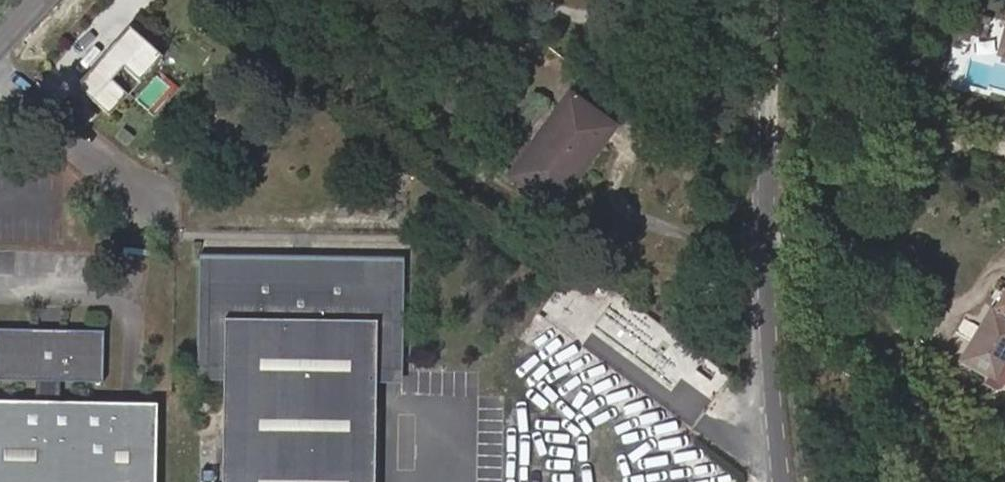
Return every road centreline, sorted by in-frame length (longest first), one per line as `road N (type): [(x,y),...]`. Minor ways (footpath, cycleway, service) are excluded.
road 1 (residential): [(782,481),(768,336),(777,0)]

